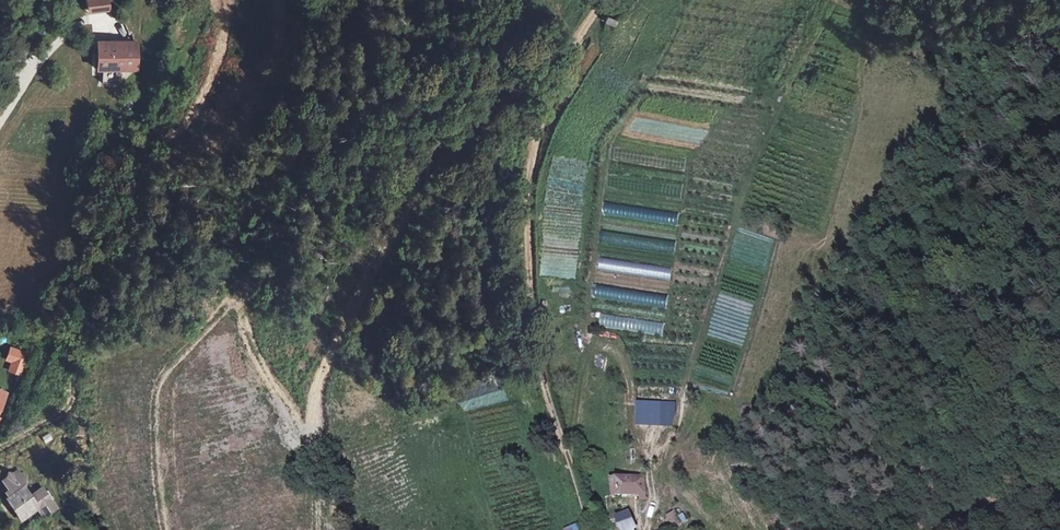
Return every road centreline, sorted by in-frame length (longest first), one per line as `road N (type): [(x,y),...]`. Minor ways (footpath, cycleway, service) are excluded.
road 1 (track): [(589,529),(526,320),(526,210),(536,139),(585,22),(603,0)]
road 2 (track): [(571,475),(585,363),(591,347),(611,347),(628,371),(632,436),(651,454),(656,506),(647,529)]

